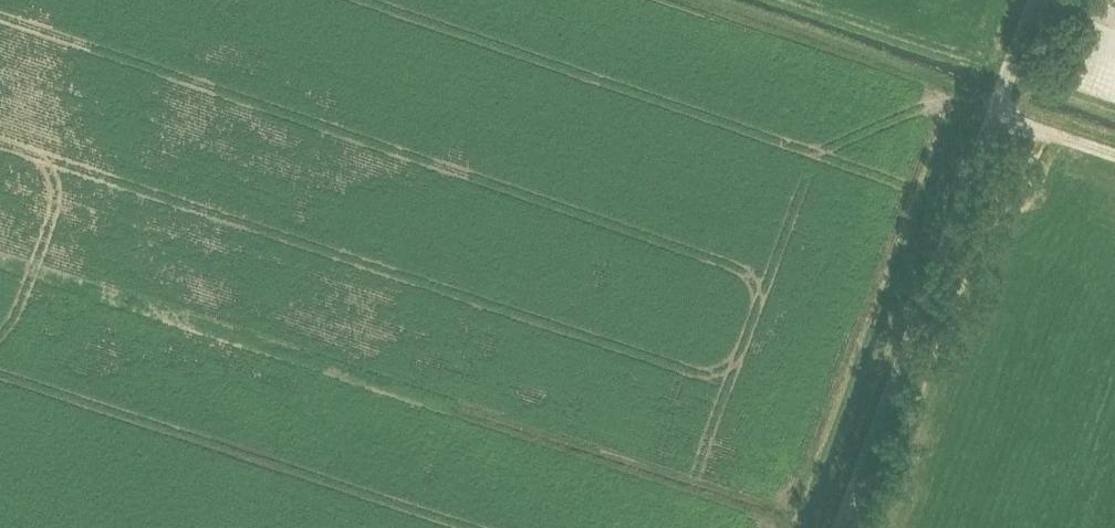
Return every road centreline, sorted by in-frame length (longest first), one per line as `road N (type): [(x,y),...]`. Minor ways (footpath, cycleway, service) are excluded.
road 1 (unclassified): [(837,527),(1032,0)]

